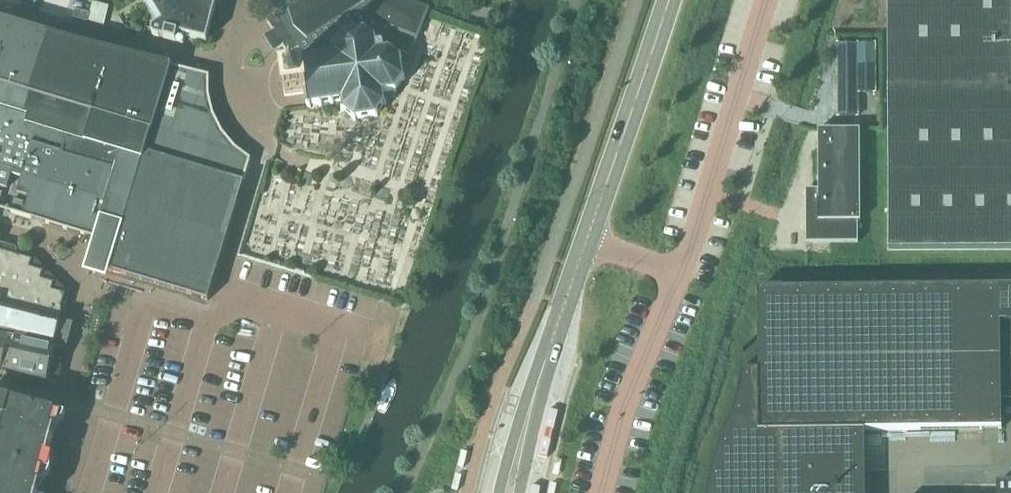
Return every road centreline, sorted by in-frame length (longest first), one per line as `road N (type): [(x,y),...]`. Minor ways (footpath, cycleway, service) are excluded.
road 1 (tertiary): [(532,415),(669,0)]
road 2 (residential): [(0,8),(227,72),(238,0)]

